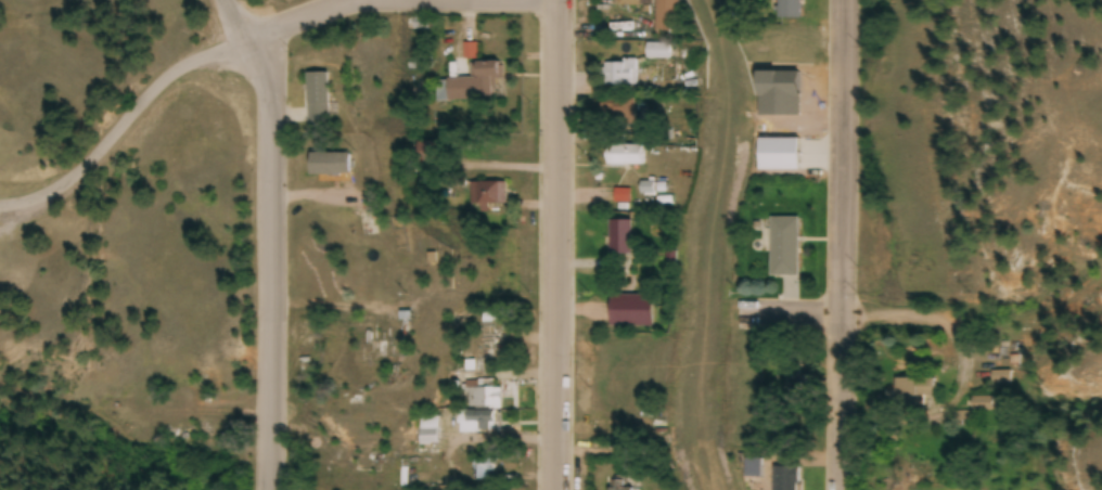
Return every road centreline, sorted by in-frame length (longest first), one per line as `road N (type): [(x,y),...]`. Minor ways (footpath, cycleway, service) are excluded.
road 1 (residential): [(0,207),(33,202),(72,179),(176,68),(251,50),(303,14),(367,1),(559,3)]
road 2 (residential): [(268,489),(272,128),(268,89),(226,0)]
road 3 (residential): [(840,489),(842,0)]
road 4 (residential): [(559,489),(559,0)]

